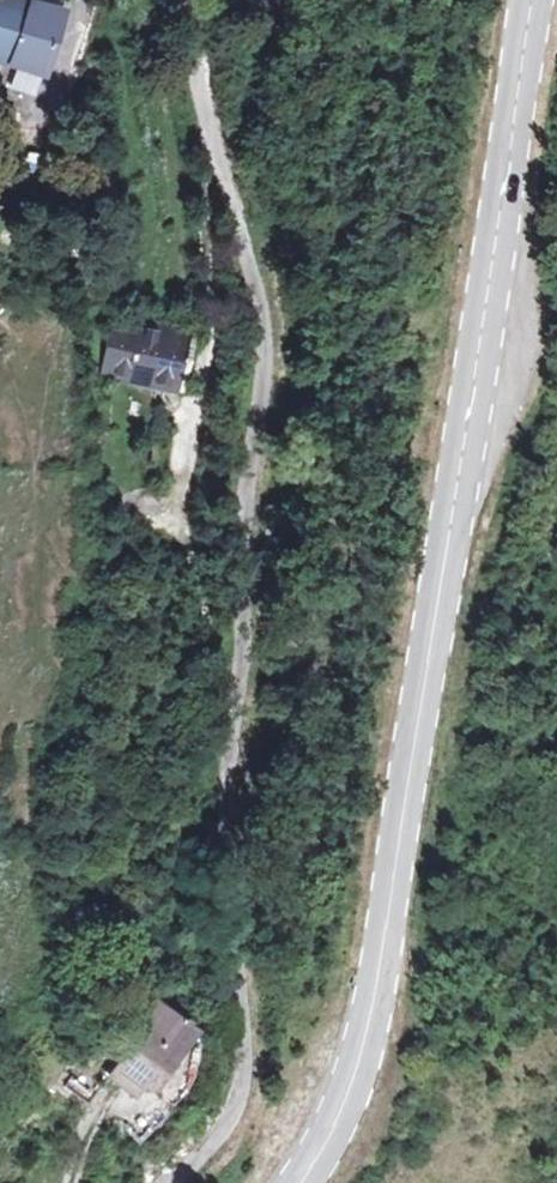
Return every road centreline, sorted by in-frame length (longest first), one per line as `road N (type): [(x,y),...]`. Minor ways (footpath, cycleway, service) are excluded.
road 1 (residential): [(174,1182),(225,1124),(244,1067),(229,884),(229,765),(263,350),(253,280),(178,0)]
road 2 (secondary): [(536,0),(375,1019),(308,1182)]

